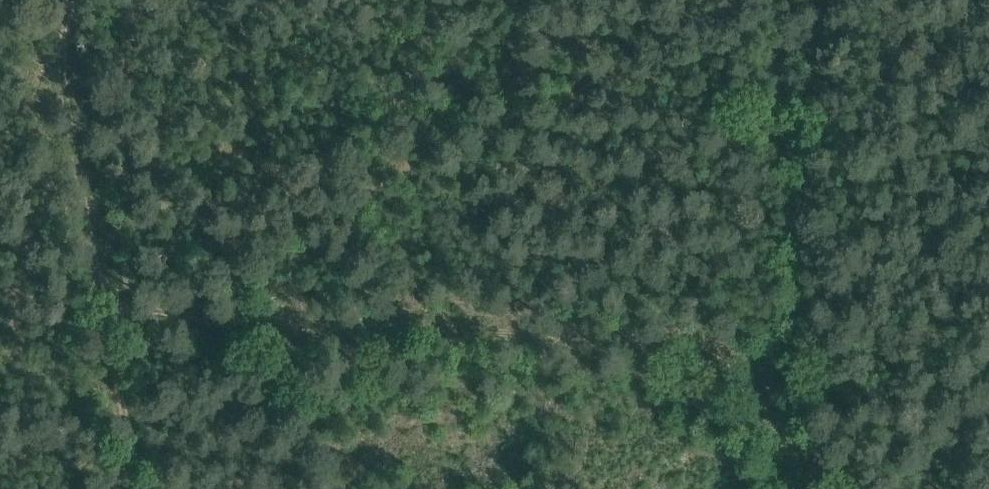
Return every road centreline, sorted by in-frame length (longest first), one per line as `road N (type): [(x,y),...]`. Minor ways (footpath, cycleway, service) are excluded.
road 1 (track): [(106,326),(487,324),(762,338)]
road 2 (track): [(819,488),(762,338),(815,0)]
road 3 (track): [(75,0),(63,40),(126,488)]

